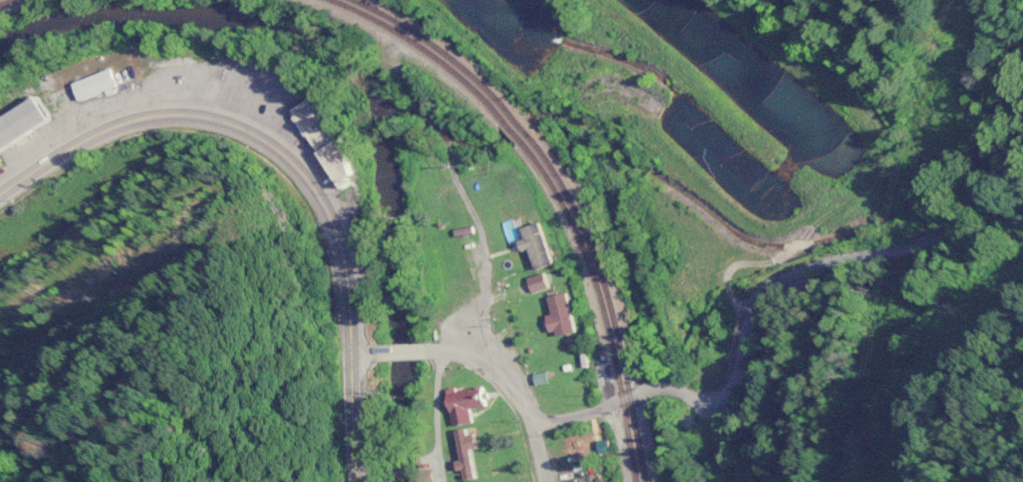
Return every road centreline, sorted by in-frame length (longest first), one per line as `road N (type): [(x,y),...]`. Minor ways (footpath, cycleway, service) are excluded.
road 1 (primary): [(0,195),(82,142),(149,116),(217,119),(278,149),(315,187),(343,251),(362,481)]
road 2 (residential): [(1022,233),(968,263),(861,296),(631,397),(533,425)]
road 3 (residential): [(547,481),(533,425),(495,374),(463,355),(352,354)]

